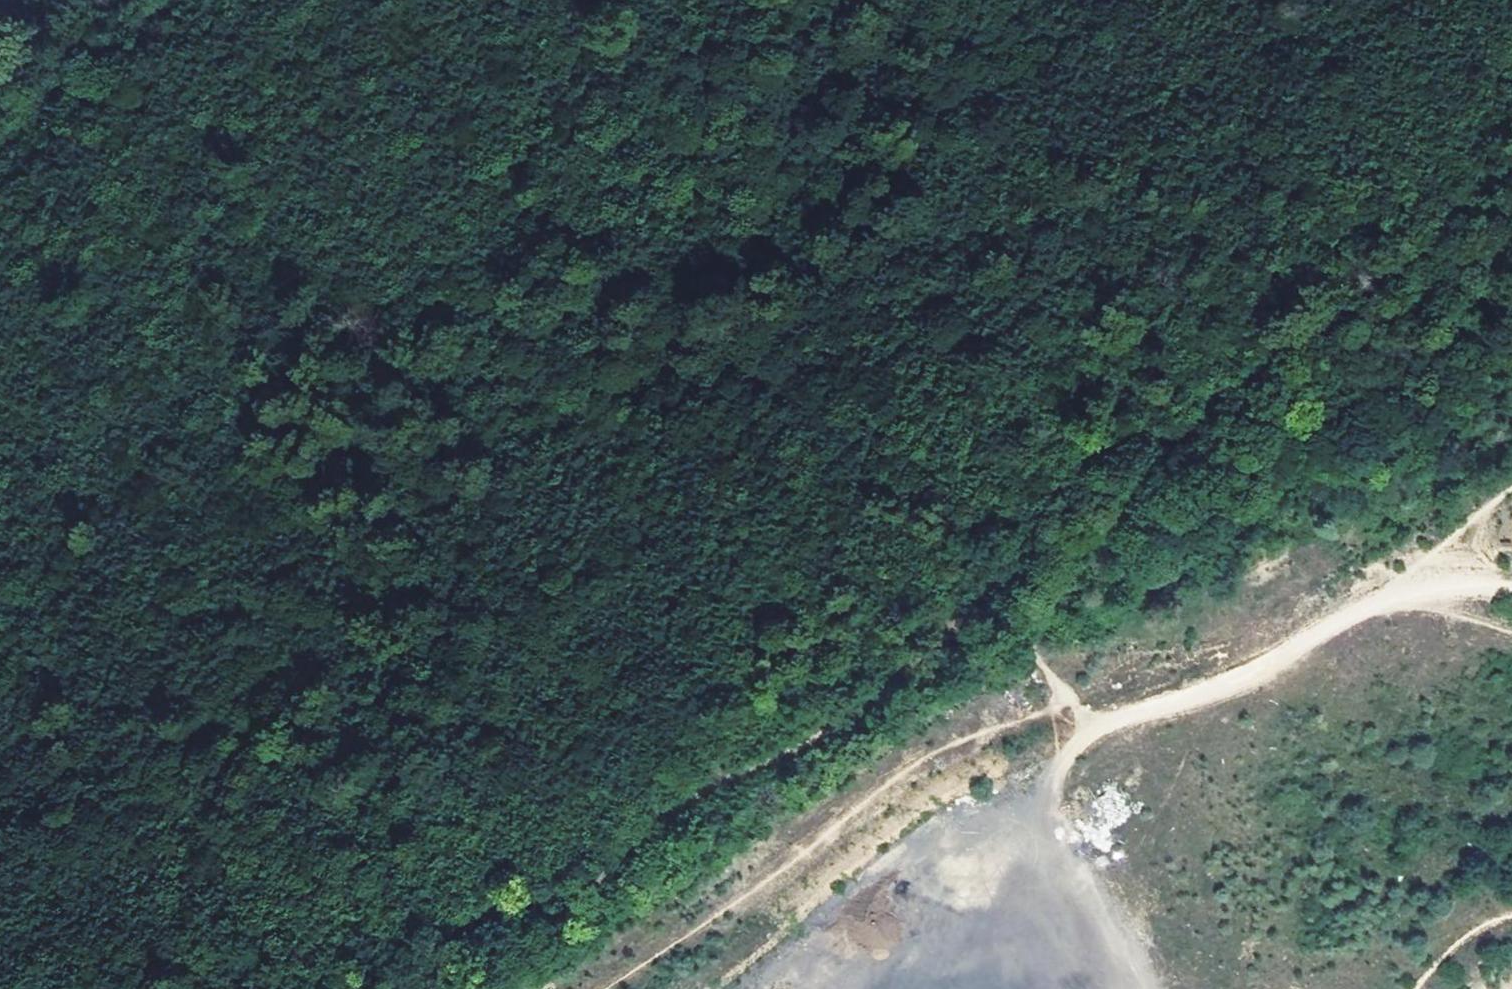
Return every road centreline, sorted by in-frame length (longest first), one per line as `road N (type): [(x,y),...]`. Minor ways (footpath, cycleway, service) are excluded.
road 1 (track): [(381,988),(765,747),(1031,559)]
road 2 (track): [(1031,559),(1089,478),(1242,372),(1511,157)]

